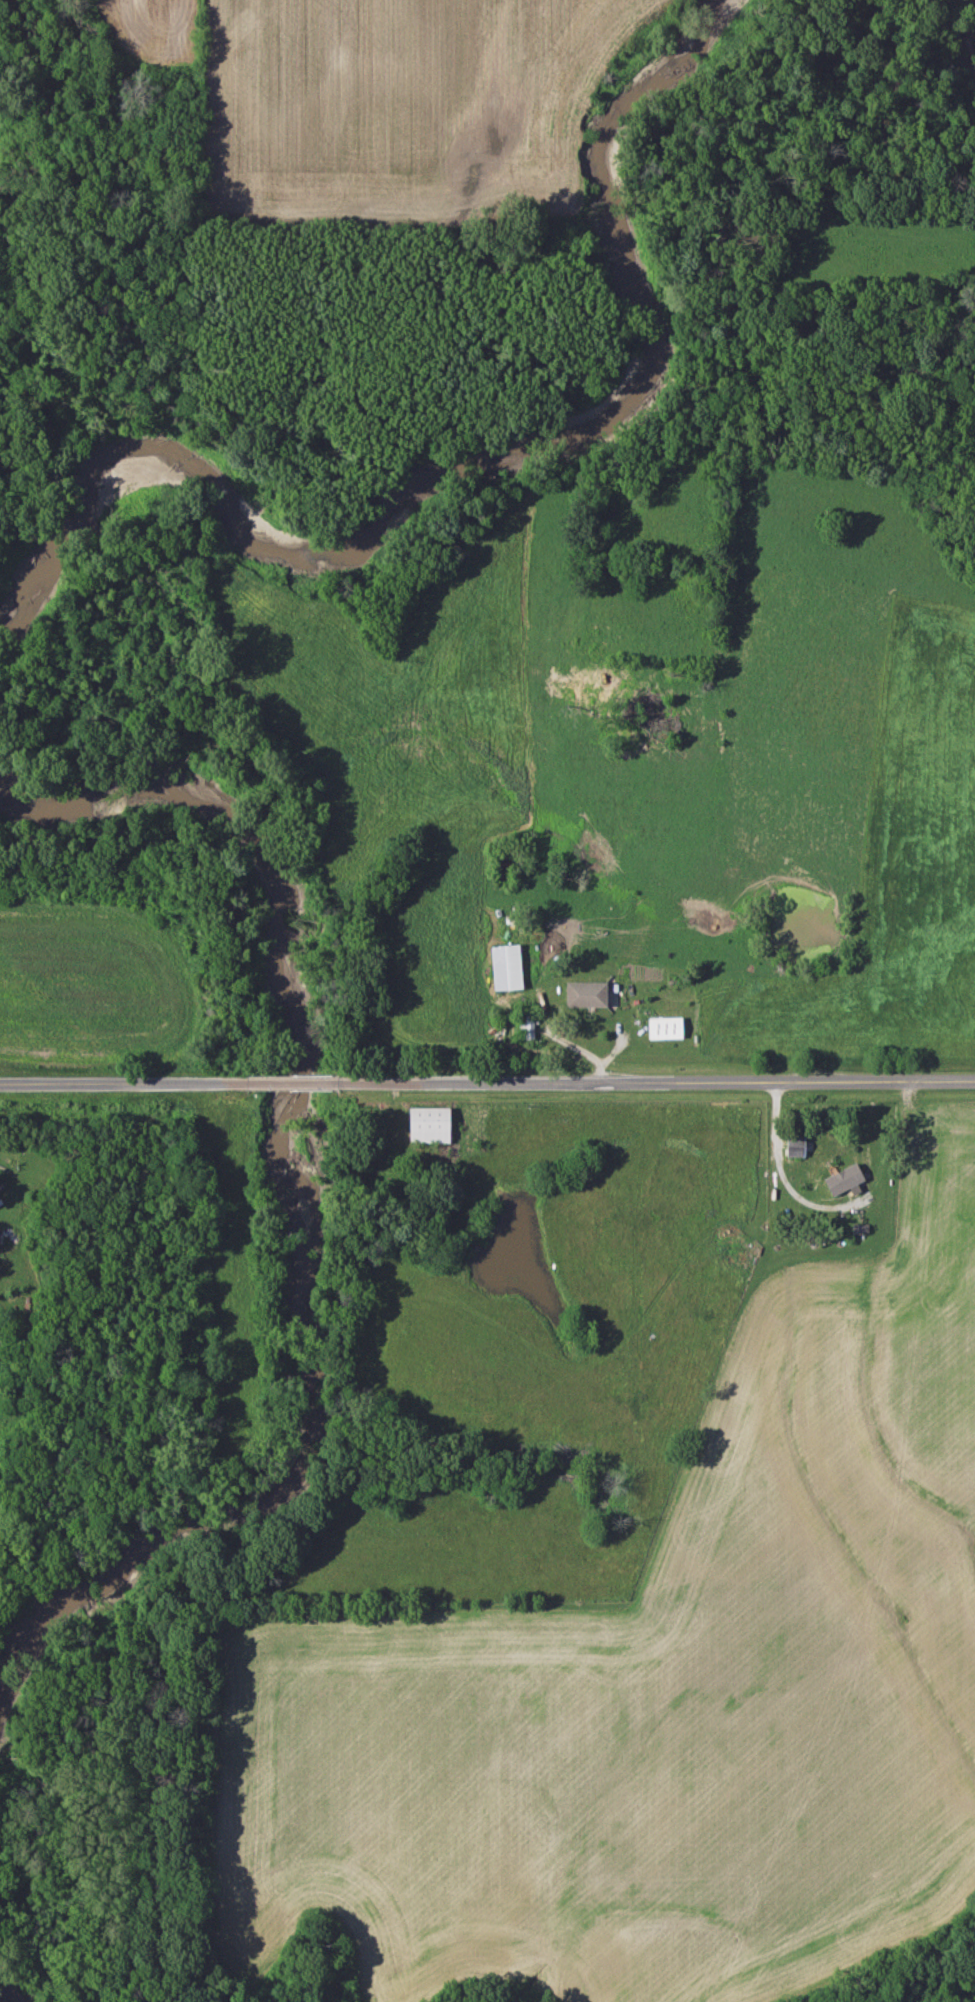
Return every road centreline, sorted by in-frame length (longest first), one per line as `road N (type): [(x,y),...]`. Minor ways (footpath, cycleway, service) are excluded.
road 1 (tertiary): [(974,1079),(343,1082)]
road 2 (tertiary): [(248,1083),(0,1083)]

